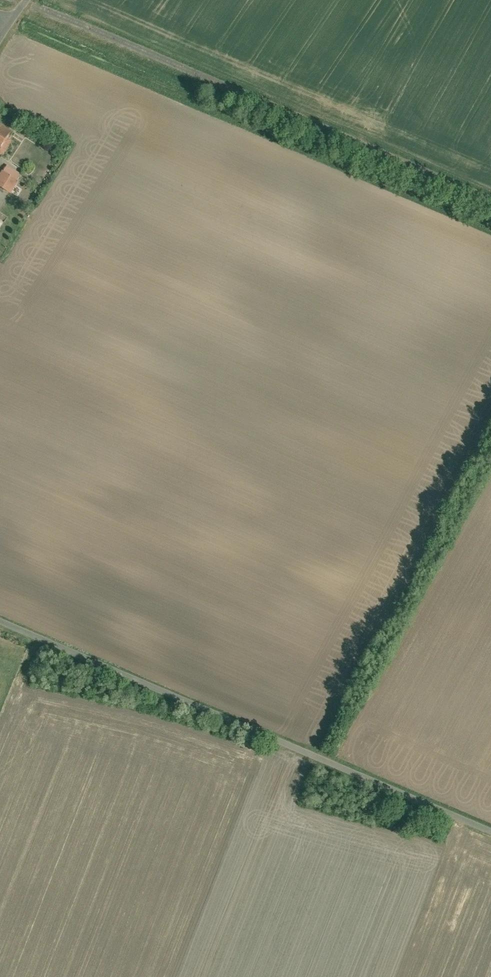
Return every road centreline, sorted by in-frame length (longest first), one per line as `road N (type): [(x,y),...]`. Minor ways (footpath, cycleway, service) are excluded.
road 1 (unclassified): [(490,822),(0,613)]

